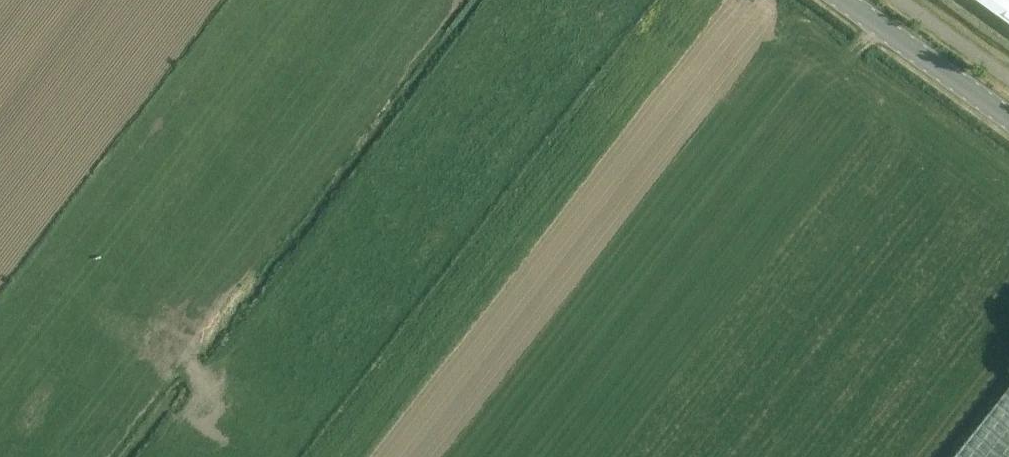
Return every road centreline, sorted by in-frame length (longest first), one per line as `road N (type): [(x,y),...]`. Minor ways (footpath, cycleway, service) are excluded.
road 1 (tertiary): [(1008,122),(836,0)]

